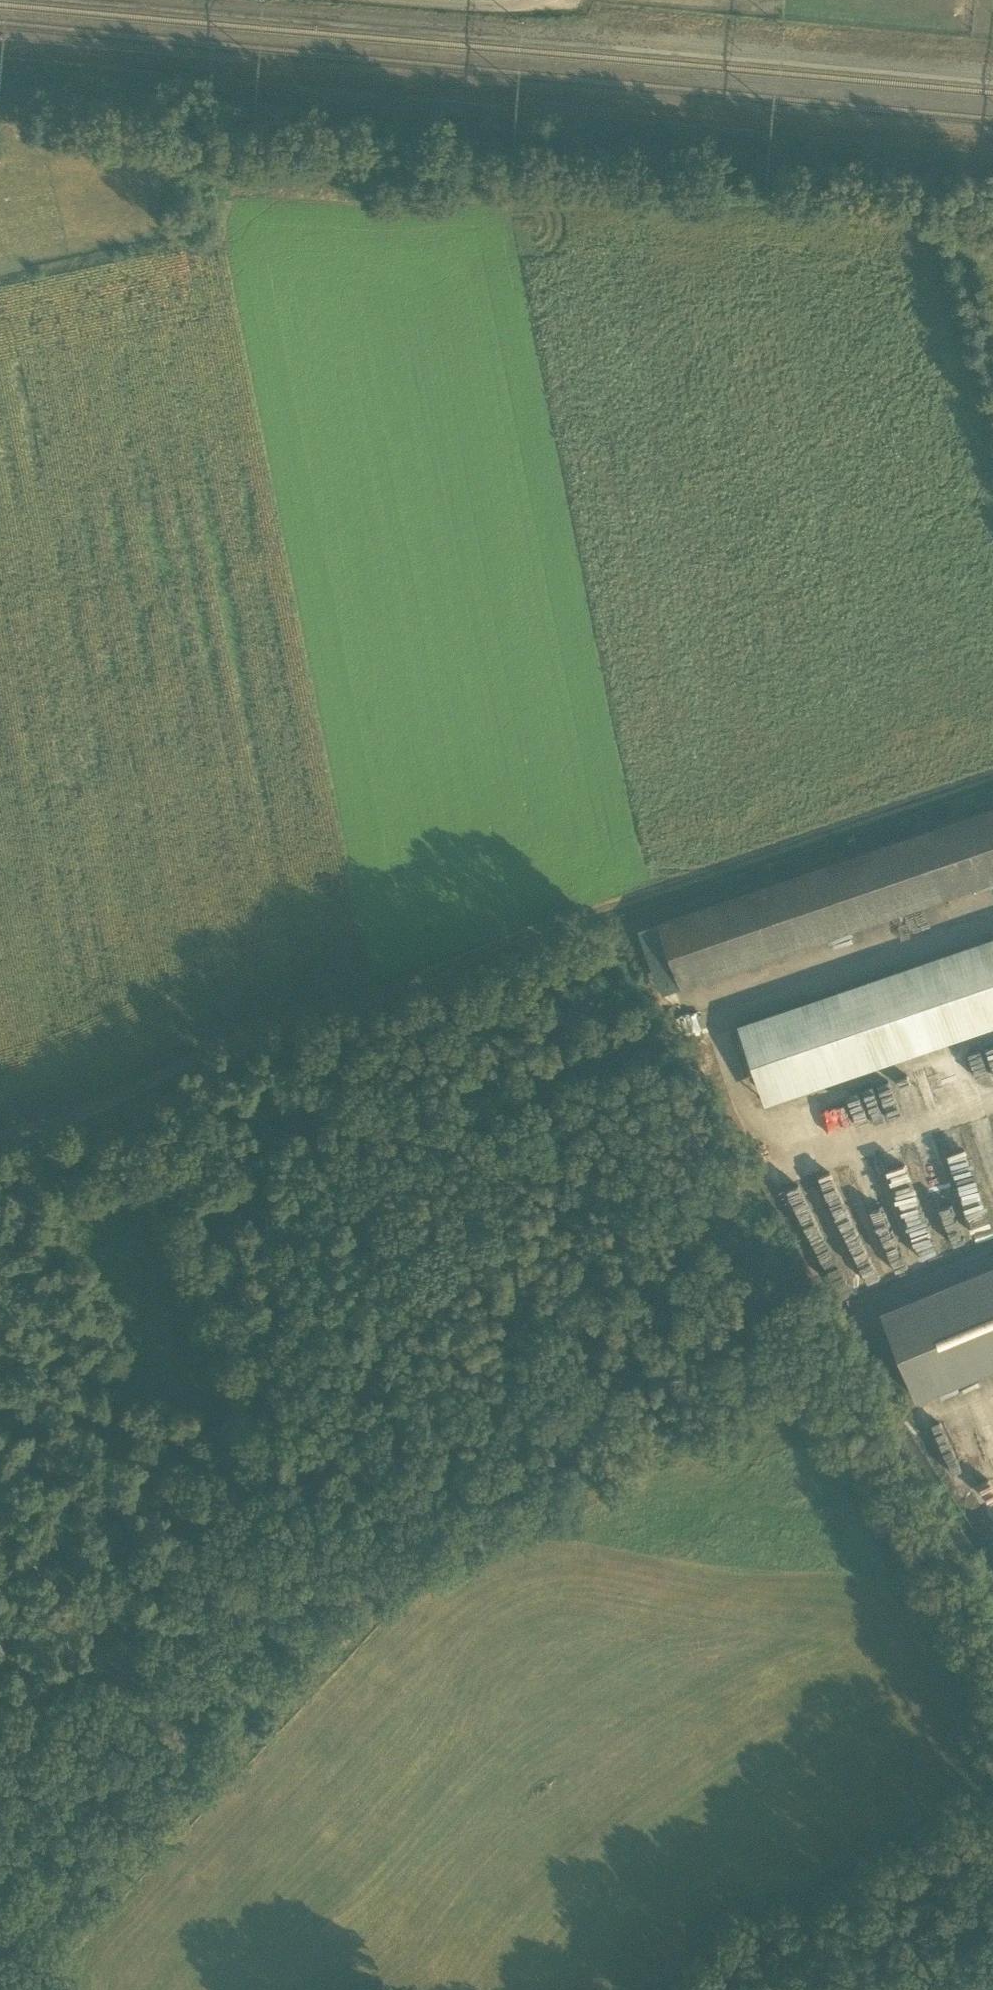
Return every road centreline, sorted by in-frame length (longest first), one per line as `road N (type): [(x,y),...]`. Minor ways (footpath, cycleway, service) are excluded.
road 1 (track): [(992,785),(633,909),(0,1143)]
road 2 (unclassified): [(561,0),(532,12),(405,0)]

